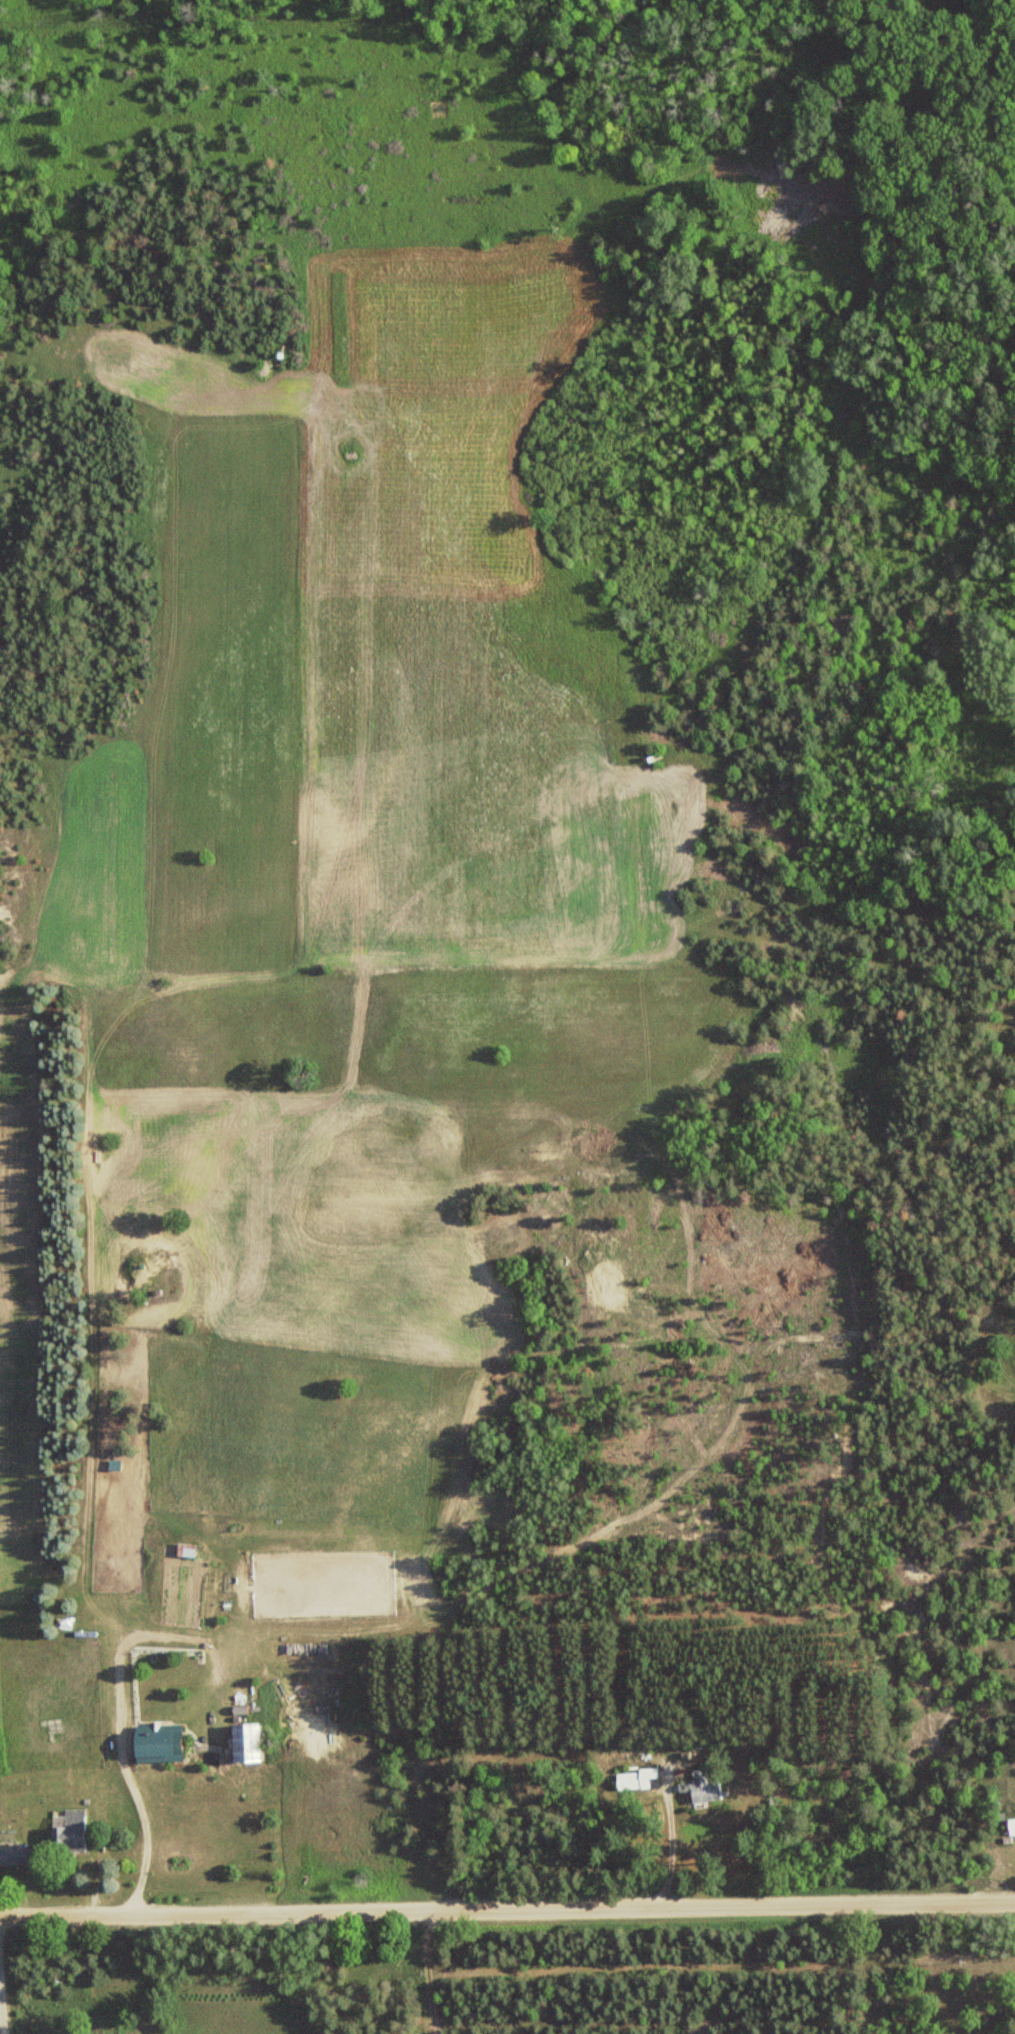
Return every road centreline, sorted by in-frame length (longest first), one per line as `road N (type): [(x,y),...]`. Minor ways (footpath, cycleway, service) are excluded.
road 1 (residential): [(1014,1901),(0,1914)]

